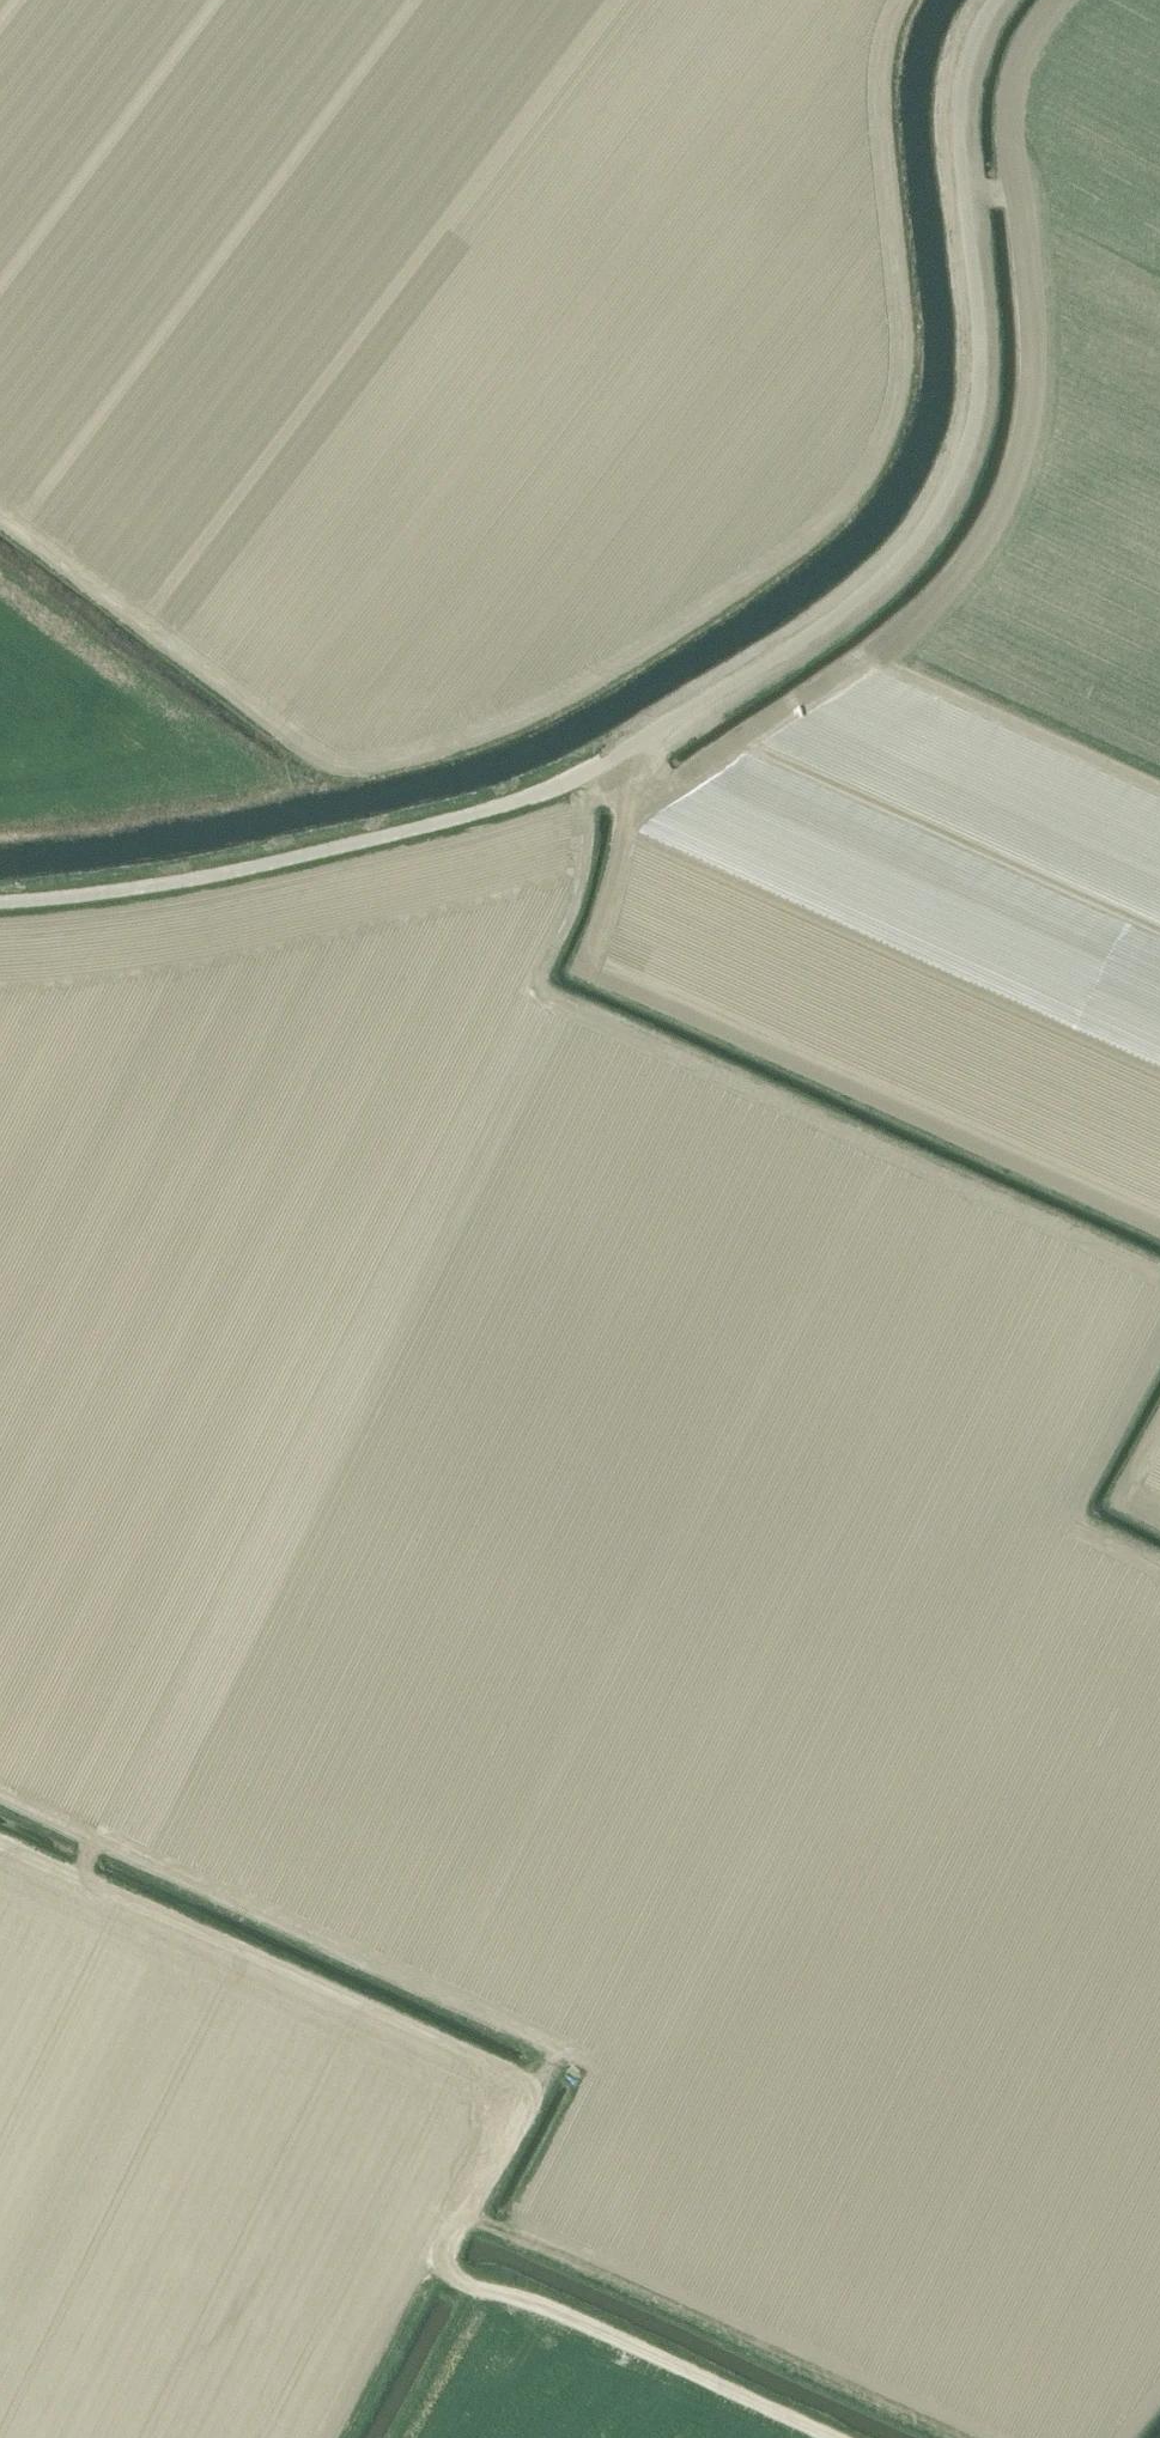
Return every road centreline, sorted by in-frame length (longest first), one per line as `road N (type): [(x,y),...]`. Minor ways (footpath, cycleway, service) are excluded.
road 1 (unclassified): [(653,750),(768,682),(878,600),(961,487),(982,428),(988,334),(963,154),(962,94),(977,45),(1007,0)]

